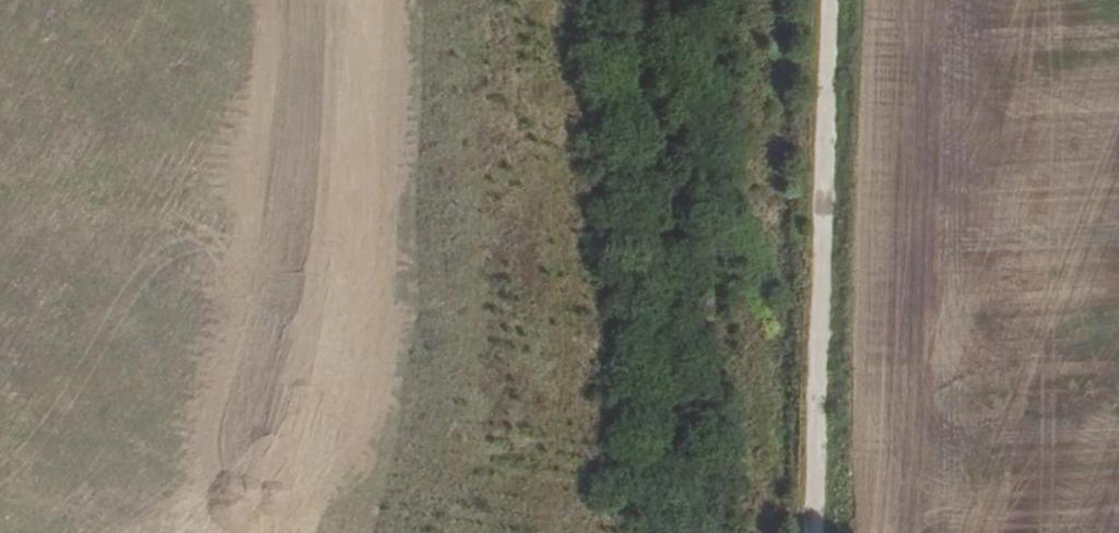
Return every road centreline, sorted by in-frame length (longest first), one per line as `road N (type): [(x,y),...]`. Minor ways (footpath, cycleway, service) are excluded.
road 1 (track): [(823,532),(843,0)]

